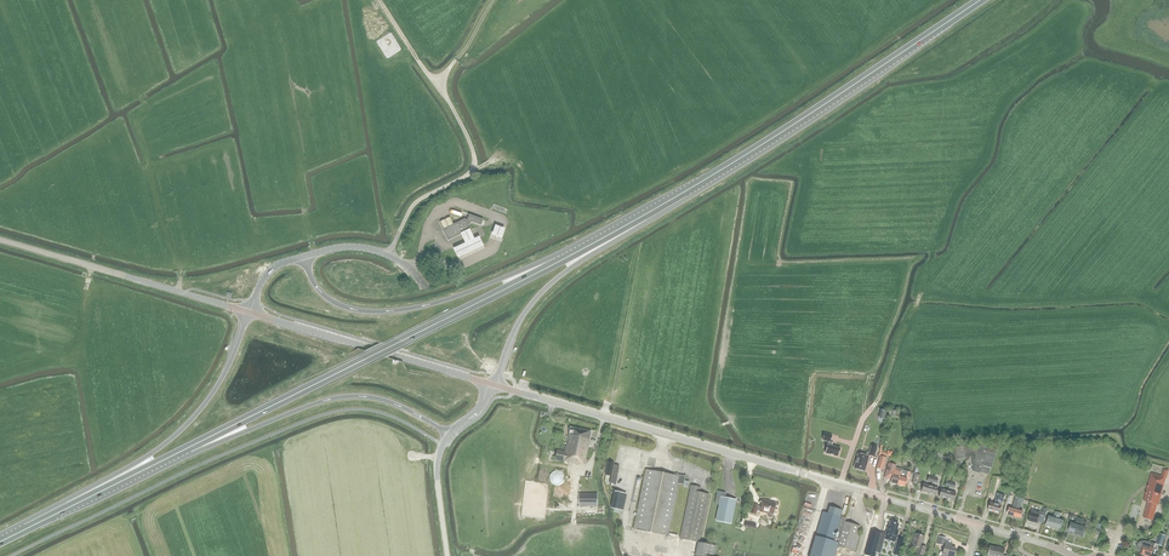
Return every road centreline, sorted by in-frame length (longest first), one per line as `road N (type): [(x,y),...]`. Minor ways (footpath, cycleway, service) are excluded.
road 1 (tertiary): [(979,525),(495,385)]
road 2 (trunk): [(575,253),(172,456)]
road 3 (trunk): [(249,312),(227,370),(182,429),(7,539)]
road 4 (trunk): [(699,183),(980,0)]
road 5 (trunk): [(575,253),(444,300),(376,311),(327,298),(305,256)]
road 6 (trunk): [(495,385),(512,335),(542,292),(699,183)]
road 7 (trunk): [(172,456),(344,397),(395,404),(449,435)]
road 8 (tertiary): [(249,312),(0,240)]
road 9 (tertiary): [(488,383),(249,312)]
road 10 (trunk): [(172,456),(7,539)]
road 11 (trunk): [(575,253),(699,183)]
road 12 (unclassified): [(447,555),(437,470),(449,435)]
road 13 (track): [(874,405),(922,294)]

